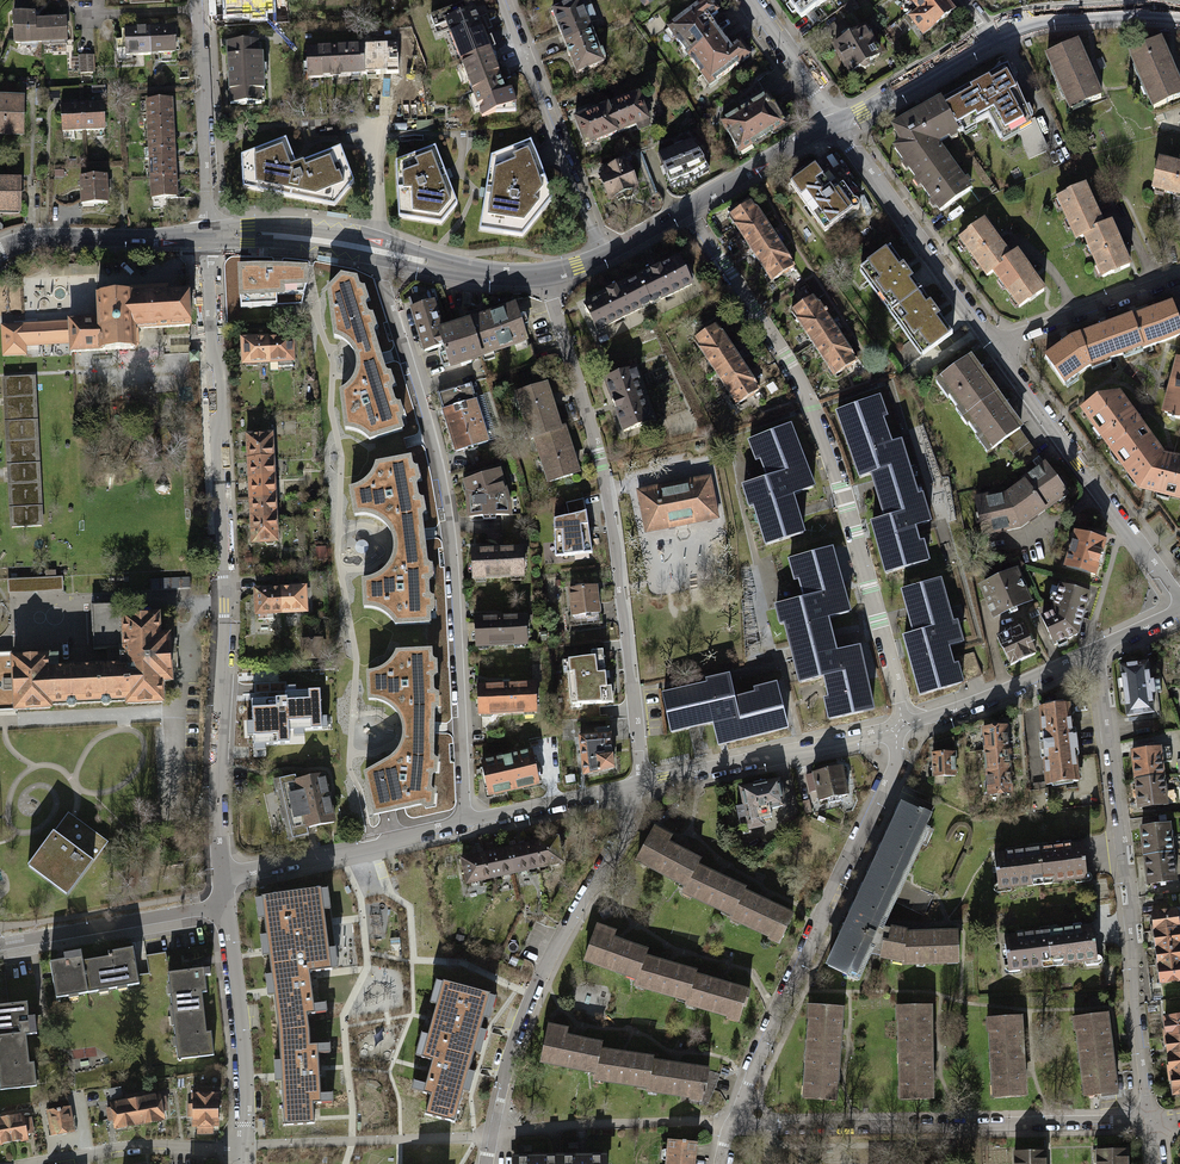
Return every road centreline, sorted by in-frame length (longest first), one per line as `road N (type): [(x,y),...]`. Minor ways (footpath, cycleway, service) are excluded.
road 1 (residential): [(208,236),(224,596),(225,720),(216,793),(221,875)]
road 2 (residential): [(378,250),(451,538),(463,822)]
road 3 (residential): [(686,208),(806,391),(860,557),(899,727)]
road 4 (residential): [(545,274),(605,483),(640,785)]
road 5 (residential): [(1094,652),(1150,1122)]
road 6 (residential): [(899,727),(896,762),(729,1122)]
road 7 (residential): [(729,1122),(908,1129),(1150,1122)]
road 8 (residential): [(485,1163),(540,971),(620,837),(640,785)]
road 9 (residential): [(996,350),(1179,599)]
road 10 (residential): [(836,122),(996,350)]
road 11 (residential): [(602,255),(503,0)]
road 12 (residential): [(899,727),(640,785)]
road 13 (residential): [(463,822),(221,875)]
road 14 (residential): [(223,905),(243,1146)]
road 15 (residential): [(199,0),(208,236)]
road 16 (residential): [(223,905),(0,943)]
road 17 (residential): [(25,1163),(146,1144),(243,1146)]
road 18 (secondary): [(0,251),(45,237),(208,236)]
road 19 (residential): [(1094,652),(899,727)]
road 20 (residential): [(1179,277),(1015,336),(996,350)]
road 21 (secondary): [(992,36),(1049,19),(1179,16)]
road 22 (residential): [(640,785),(463,822)]
road 23 (secondary): [(836,122),(992,36)]
road 24 (secondary): [(686,208),(836,122)]
road 25 (secondary): [(208,236),(284,234),(378,250)]
road 26 (secondary): [(378,250),(452,268),(545,274)]
road 27 (residential): [(747,0),(836,122)]

